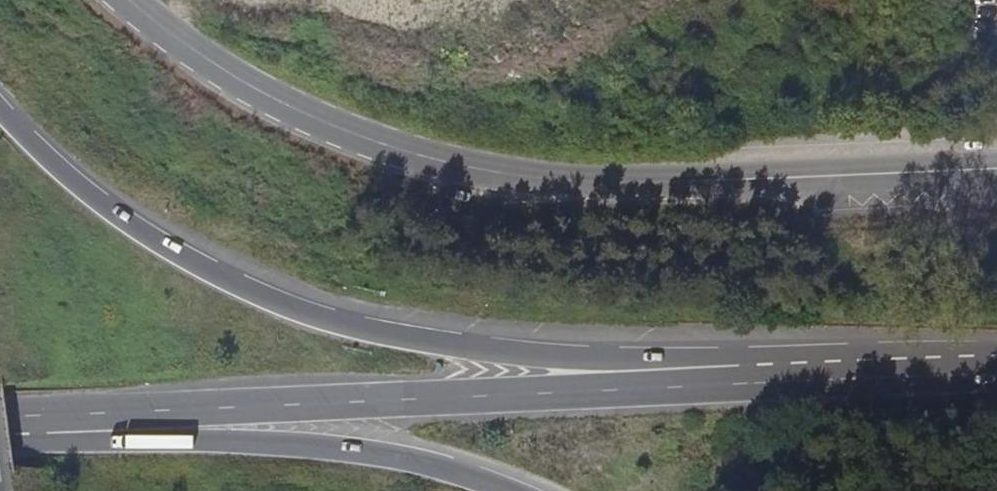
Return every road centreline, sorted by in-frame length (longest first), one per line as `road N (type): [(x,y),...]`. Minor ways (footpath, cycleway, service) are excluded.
road 1 (unclassified): [(996,169),(570,181),(470,167),(304,113),(229,75),(128,0)]
road 2 (primary): [(831,377),(752,353),(622,357),(470,347),(364,329),(196,264),(92,195),(0,106)]
road 3 (motorway): [(831,377),(38,426)]
road 4 (motorway): [(508,490),(335,448),(65,442),(38,426)]
road 5 (primary): [(996,375),(831,377)]

